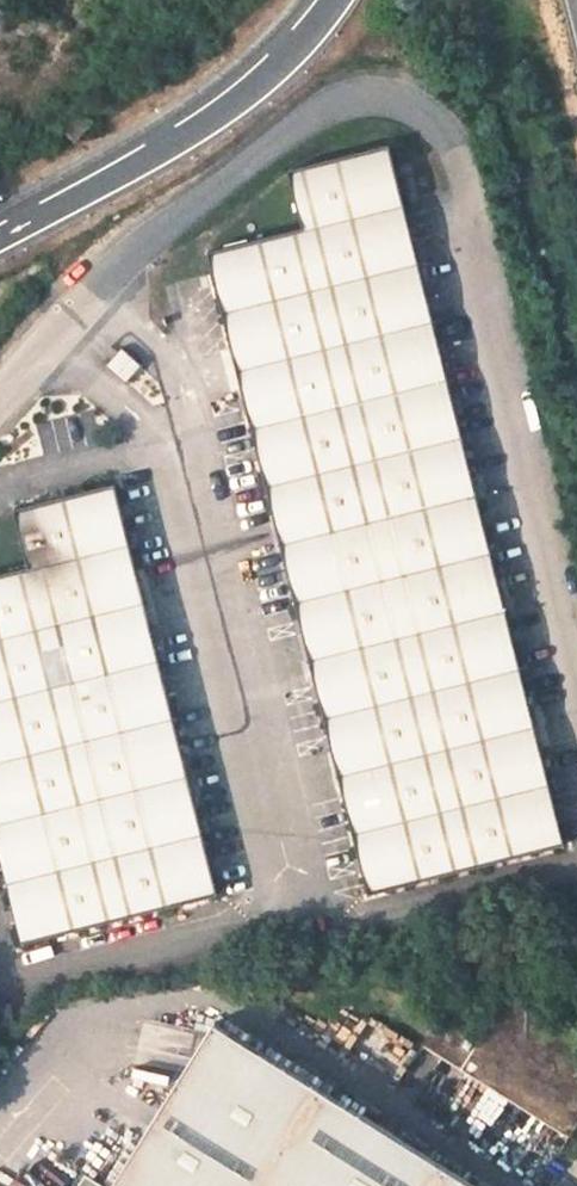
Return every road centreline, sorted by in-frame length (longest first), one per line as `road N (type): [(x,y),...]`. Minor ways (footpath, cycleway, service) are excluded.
road 1 (trunk): [(333,0),(219,112),(0,239)]

